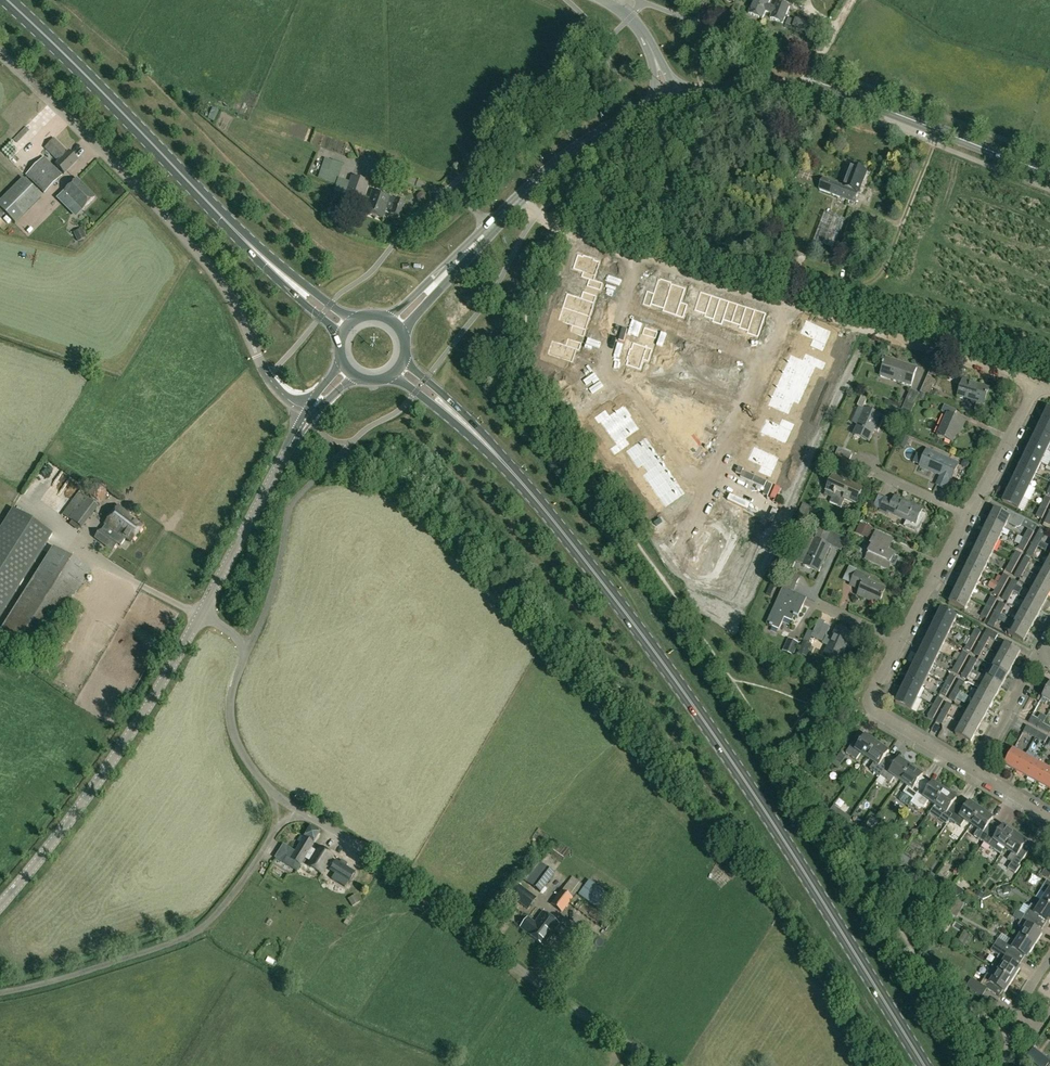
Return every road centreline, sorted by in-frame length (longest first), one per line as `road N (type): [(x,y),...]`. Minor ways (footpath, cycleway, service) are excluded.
road 1 (primary): [(924,1065),(668,671),(537,499),(451,410)]
road 2 (residential): [(1037,384),(564,230),(518,199)]
road 3 (unknown): [(802,309),(720,491),(592,367),(622,249)]
road 4 (unclassified): [(307,415),(267,379),(243,319),(205,261),(0,57)]
road 5 (unclassified): [(659,1065),(527,975),(450,908),(310,818)]
road 6 (tertiary): [(1049,174),(827,93),(751,88),(670,104)]
road 7 (tertiary): [(0,906),(142,713),(199,614)]
road 8 (unclassified): [(0,991),(200,931),(277,828)]
road 9 (primary): [(190,186),(5,0)]
road 10 (tertiary): [(199,614),(307,415)]
road 11 (unclassified): [(270,792),(235,749),(231,729),(232,688),(247,650),(199,614)]
road 12 (primary): [(190,186),(336,337)]
road 13 (primary): [(352,317),(190,186)]
road 14 (residential): [(974,771),(872,707),(871,693),(900,640)]
road 15 (tertiary): [(518,199),(603,131),(670,104)]
road 16 (unknown): [(609,301),(778,364)]
road 17 (residential): [(967,514),(1037,384)]
road 18 (residential): [(900,640),(967,514)]
road 19 (residential): [(1039,653),(974,771)]
road 20 (tertiary): [(405,334),(489,230)]
road 21 (tertiary): [(489,230),(391,318)]
road 22 (unclassified): [(670,104),(644,36),(600,0)]

